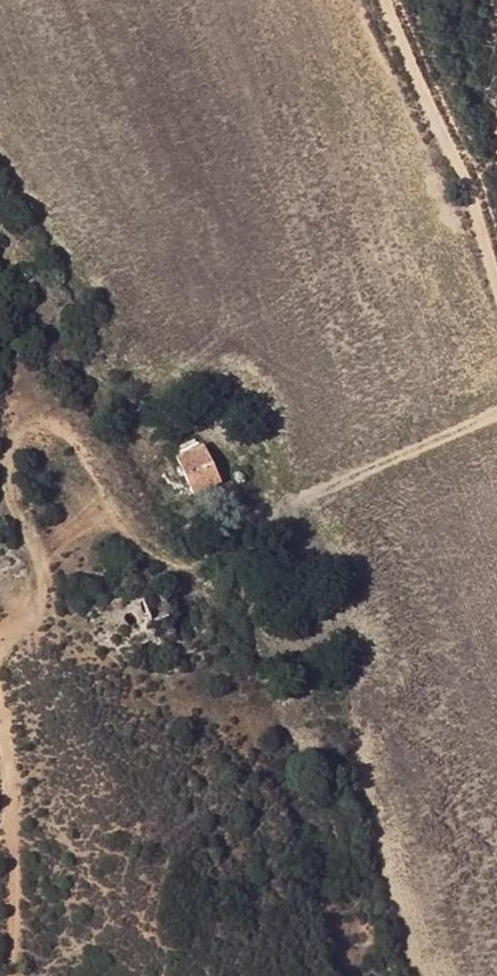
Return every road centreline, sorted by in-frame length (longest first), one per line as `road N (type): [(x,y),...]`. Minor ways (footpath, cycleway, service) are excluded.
road 1 (track): [(0,643),(21,636),(38,596),(4,475),(12,442),(37,418),(57,415),(75,424),(144,540),(159,552),(200,555),(298,484),(496,384)]
road 2 (track): [(385,0),(496,274)]
road 3 (track): [(0,696),(12,879),(5,975)]

